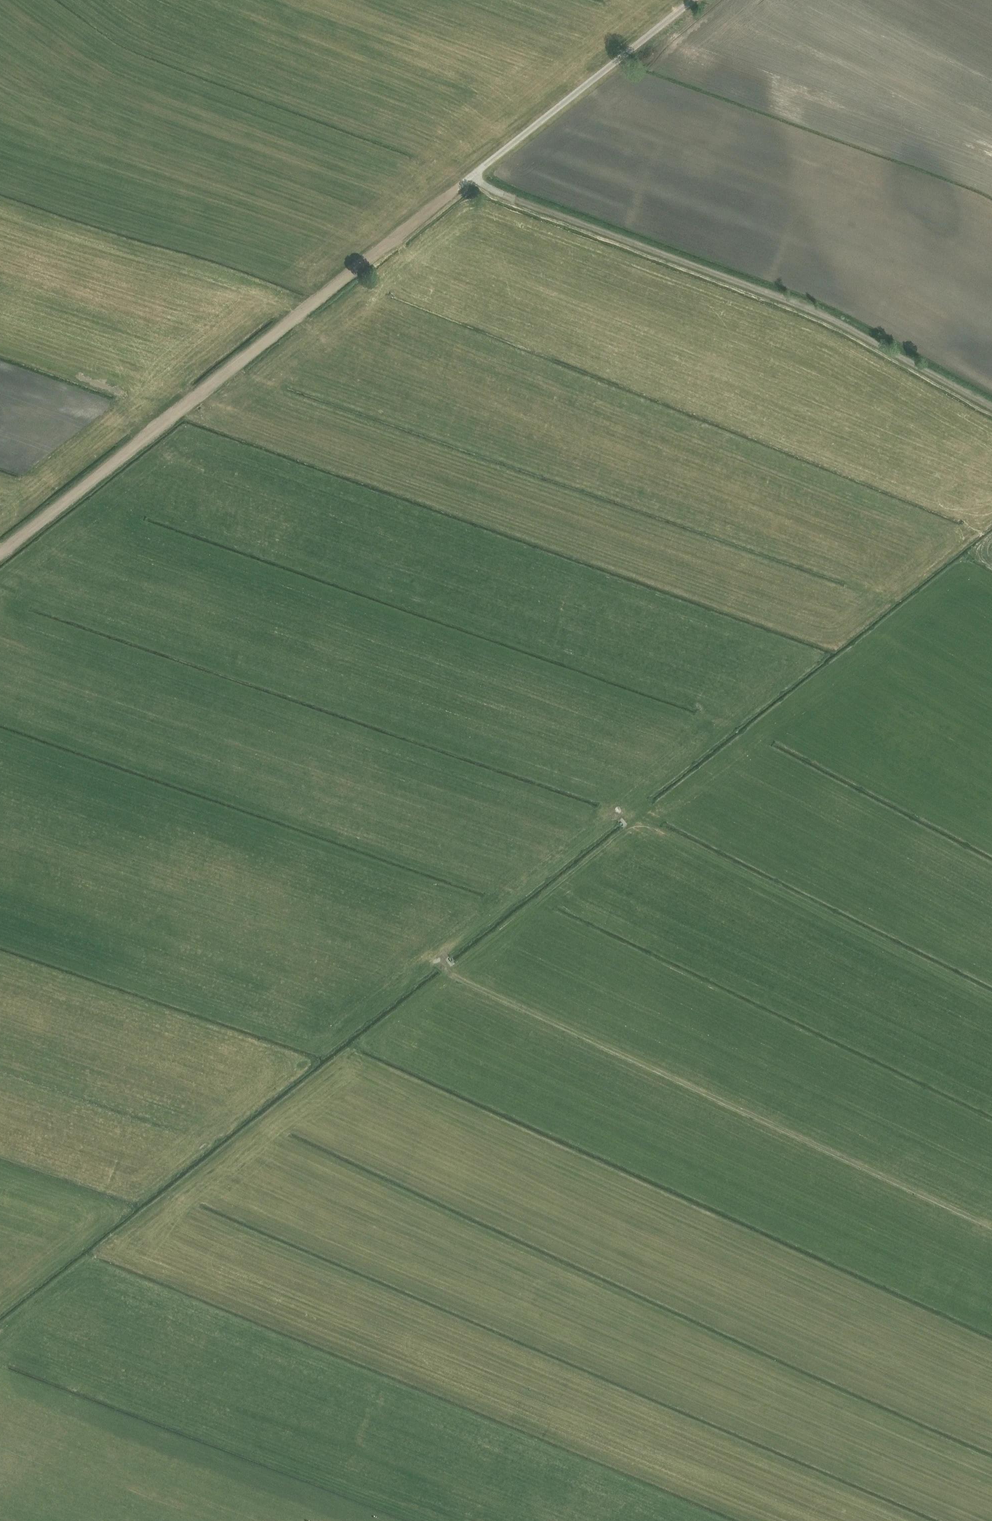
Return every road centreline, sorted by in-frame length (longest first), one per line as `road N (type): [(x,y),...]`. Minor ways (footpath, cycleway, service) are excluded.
road 1 (track): [(0,549),(470,176)]
road 2 (track): [(991,407),(824,315),(503,194)]
road 3 (track): [(470,176),(693,0)]

